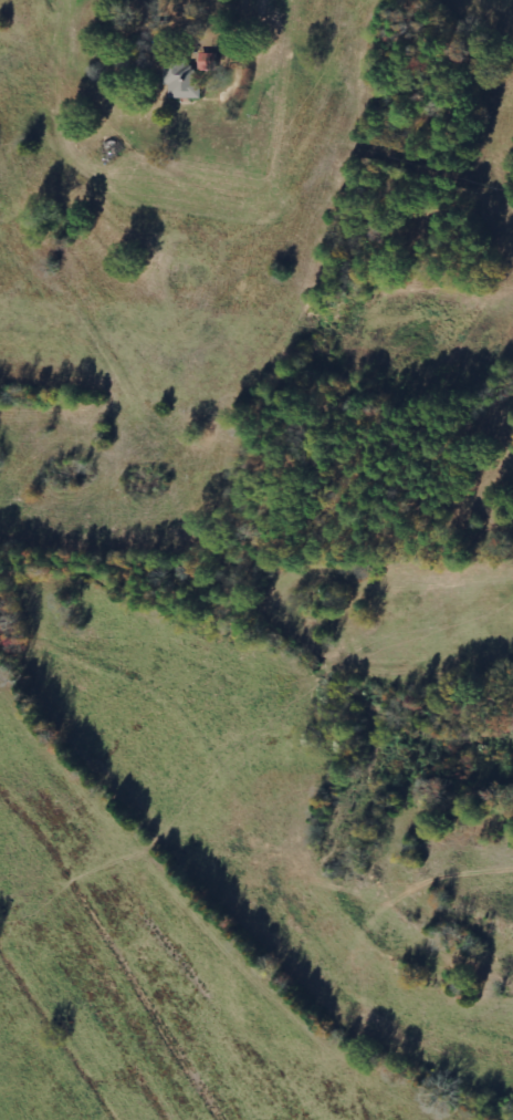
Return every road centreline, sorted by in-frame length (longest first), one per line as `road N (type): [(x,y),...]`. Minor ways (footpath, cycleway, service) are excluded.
road 1 (residential): [(187,0),(192,48),(140,138)]

